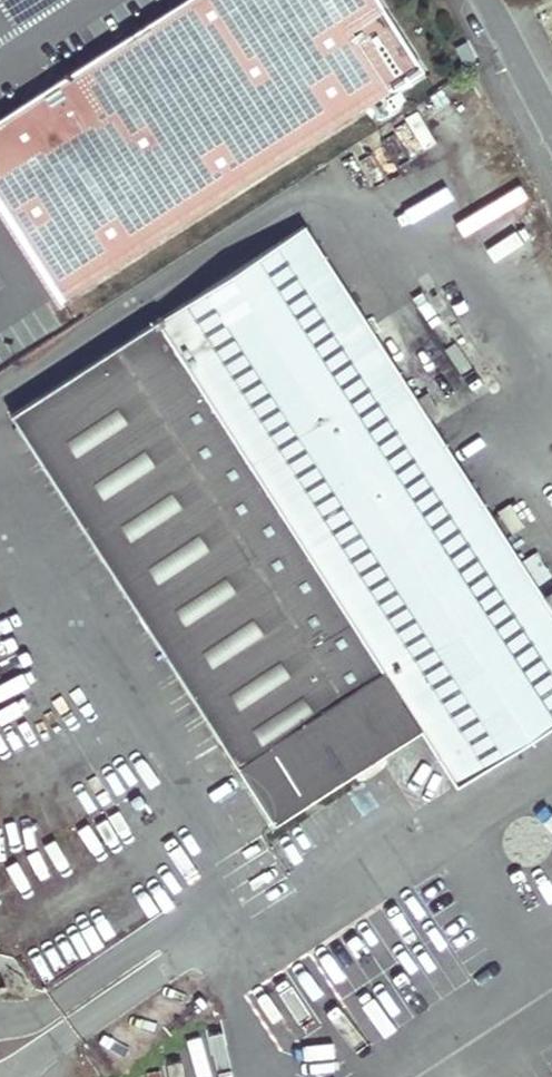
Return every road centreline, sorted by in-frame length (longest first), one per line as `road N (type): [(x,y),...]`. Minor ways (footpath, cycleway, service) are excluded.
road 1 (unclassified): [(479,0),(551,125)]

